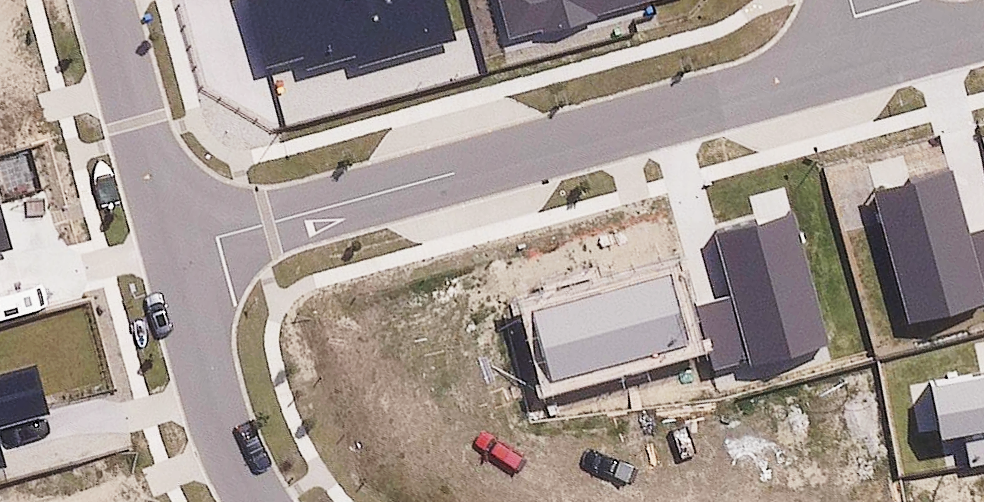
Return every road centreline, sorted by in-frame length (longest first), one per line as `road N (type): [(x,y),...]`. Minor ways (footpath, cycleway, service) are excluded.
road 1 (residential): [(866,55),(173,249)]
road 2 (residential): [(255,501),(213,405),(173,249)]
road 3 (residential): [(173,249),(105,0)]
road 4 (residential): [(983,26),(866,55)]

